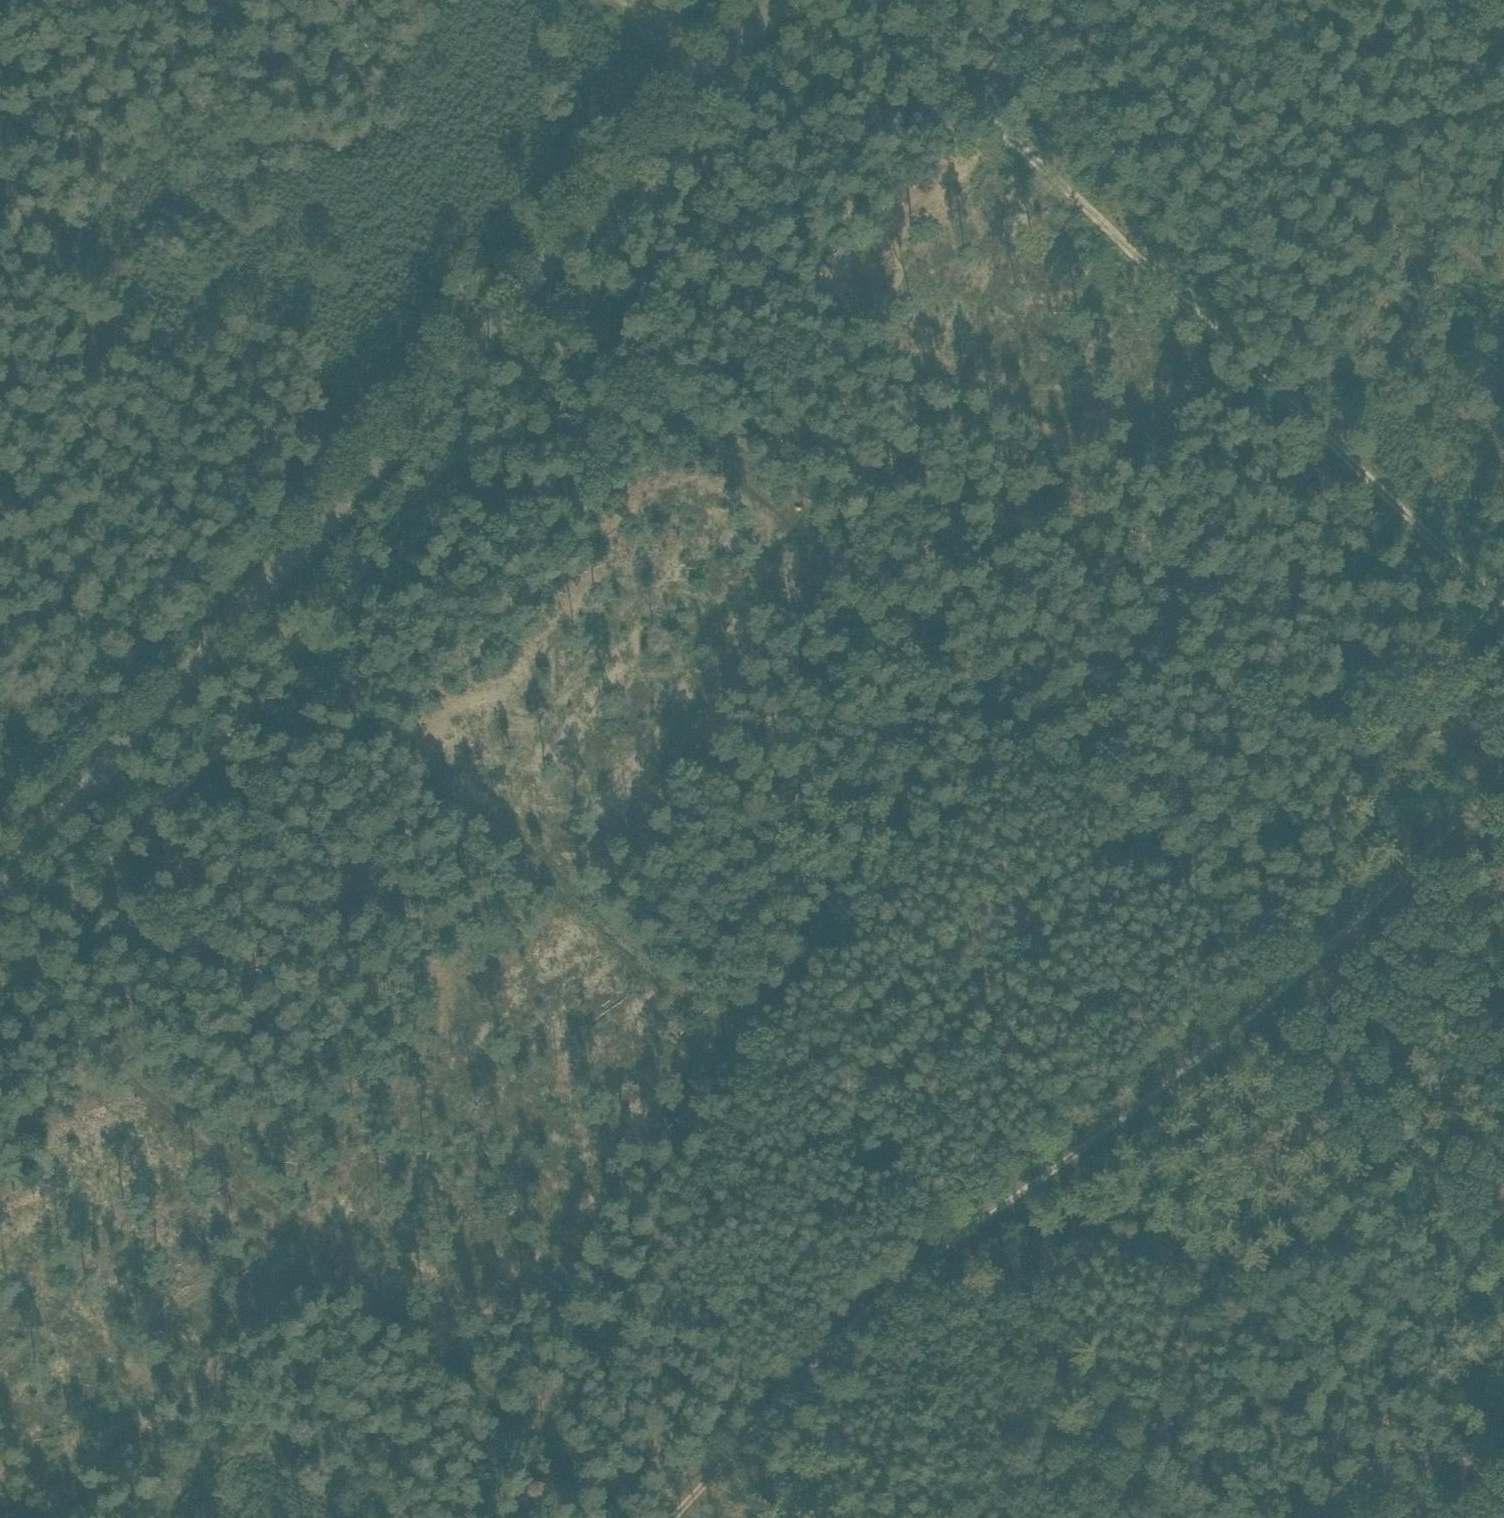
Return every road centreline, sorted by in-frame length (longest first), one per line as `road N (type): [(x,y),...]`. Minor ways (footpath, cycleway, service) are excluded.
road 1 (secondary): [(0,866),(742,0)]
road 2 (track): [(672,1517),(904,1270),(1113,1120),(1284,980),(1503,759)]
road 3 (track): [(1237,355),(863,0)]
road 4 (track): [(1503,609),(1251,365)]
road 5 (track): [(1284,980),(1096,807)]

